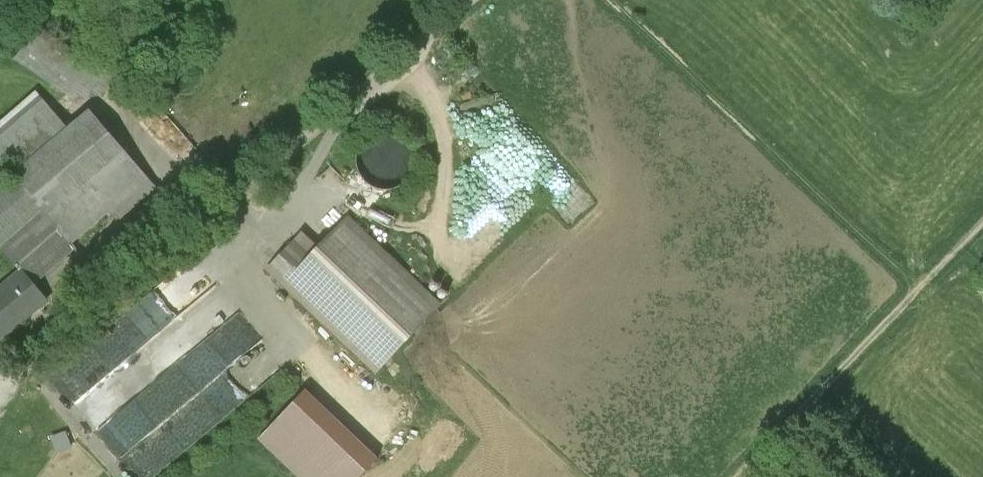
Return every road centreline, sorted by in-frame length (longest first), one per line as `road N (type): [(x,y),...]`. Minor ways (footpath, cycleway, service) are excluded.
road 1 (residential): [(480,0),(42,376)]
road 2 (track): [(614,0),(916,292)]
road 3 (track): [(737,476),(982,221)]

